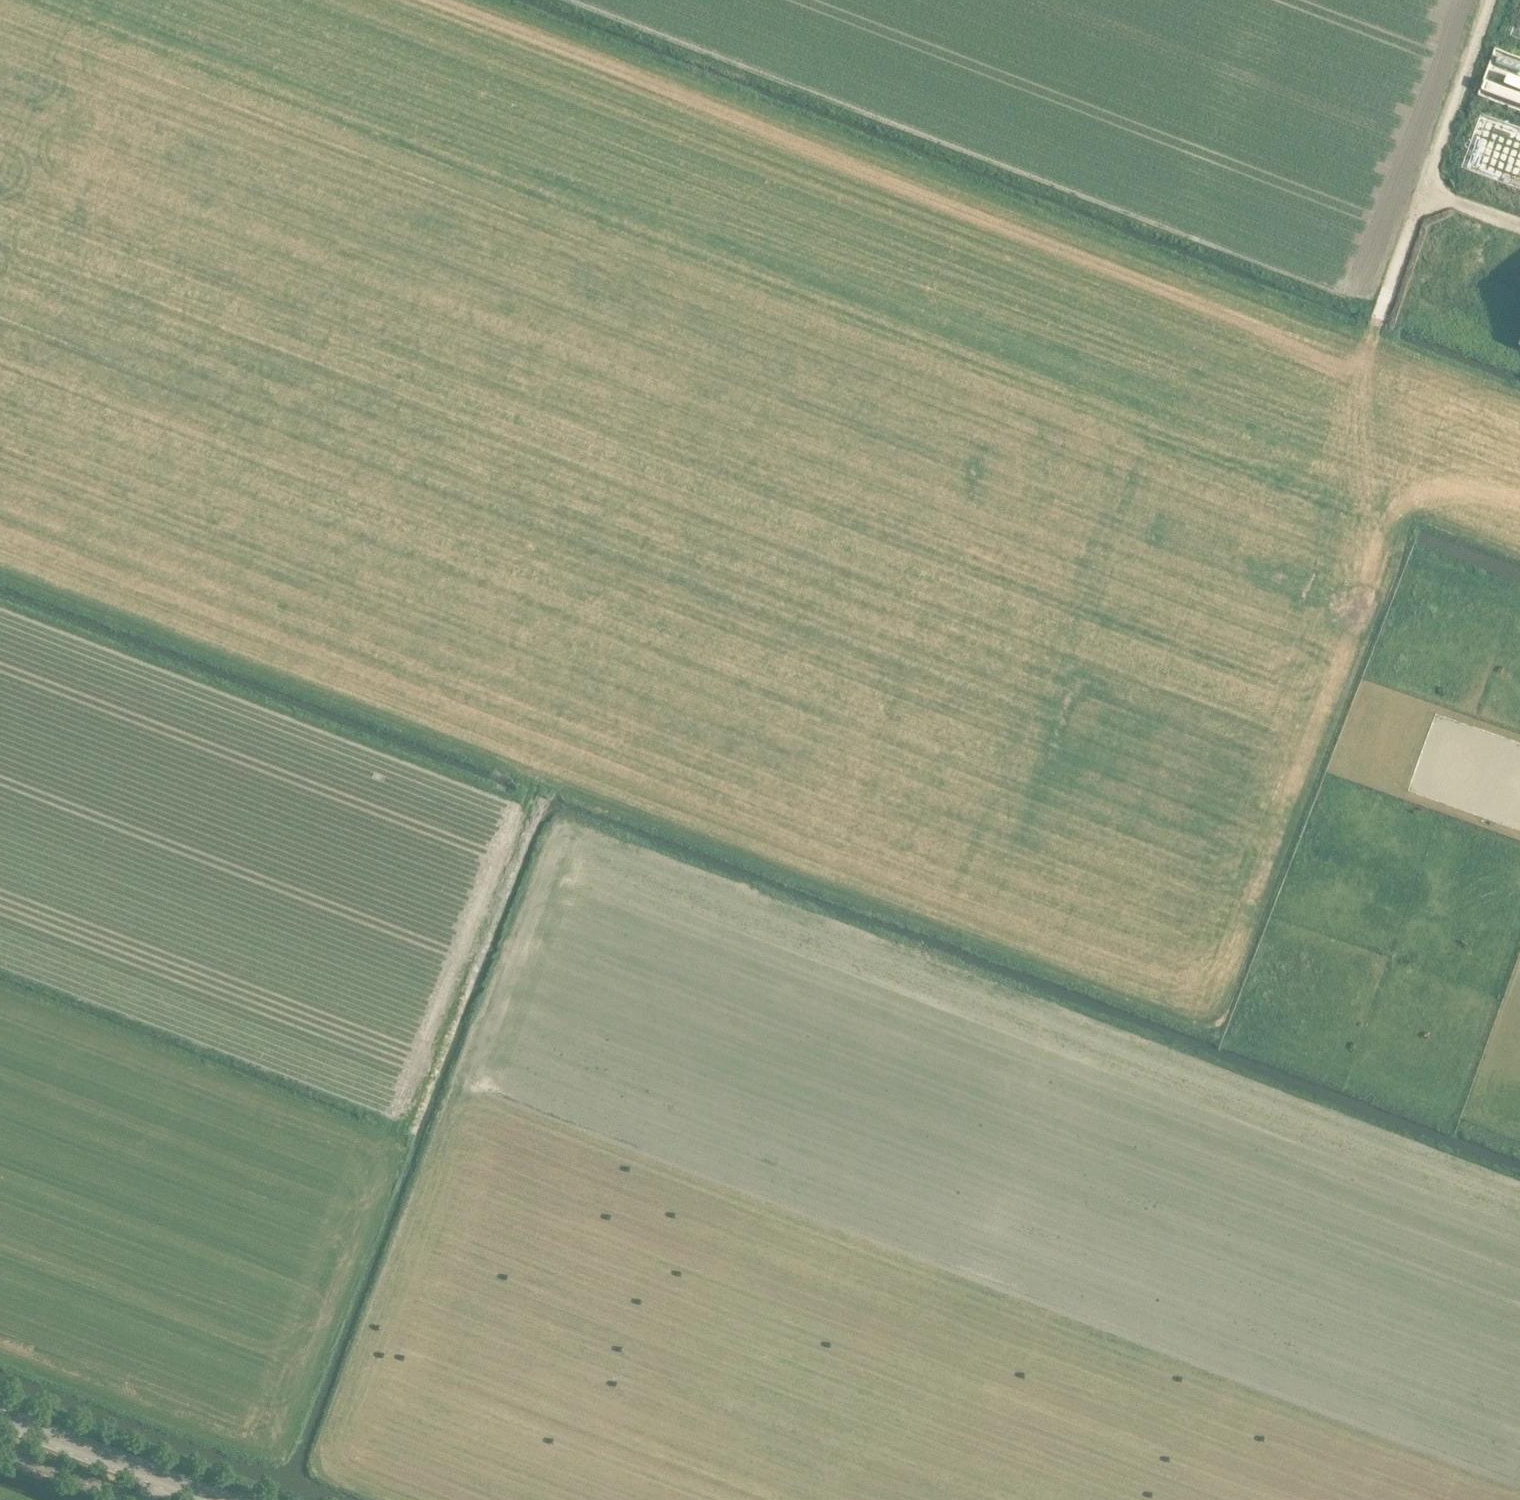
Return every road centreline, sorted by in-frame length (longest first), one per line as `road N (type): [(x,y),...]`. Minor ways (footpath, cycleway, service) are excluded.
road 1 (tertiary): [(220,1499),(0,1416)]

